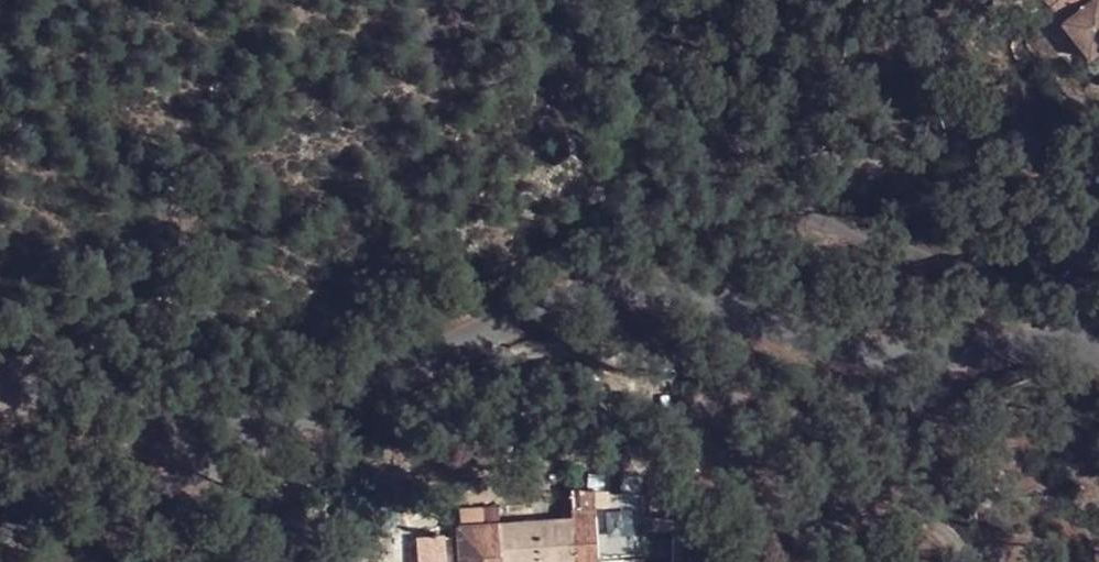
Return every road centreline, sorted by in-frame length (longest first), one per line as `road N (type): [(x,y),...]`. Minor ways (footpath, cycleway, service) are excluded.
road 1 (unclassified): [(236,453),(378,374),(537,308),(640,284),(856,344),(1022,350)]
road 2 (residential): [(685,0),(751,152),(814,218),(1008,302),(1025,328),(1022,350)]
road 3 (unclassified): [(0,526),(236,453)]
road 4 (unclassified): [(236,453),(182,429),(0,394)]

